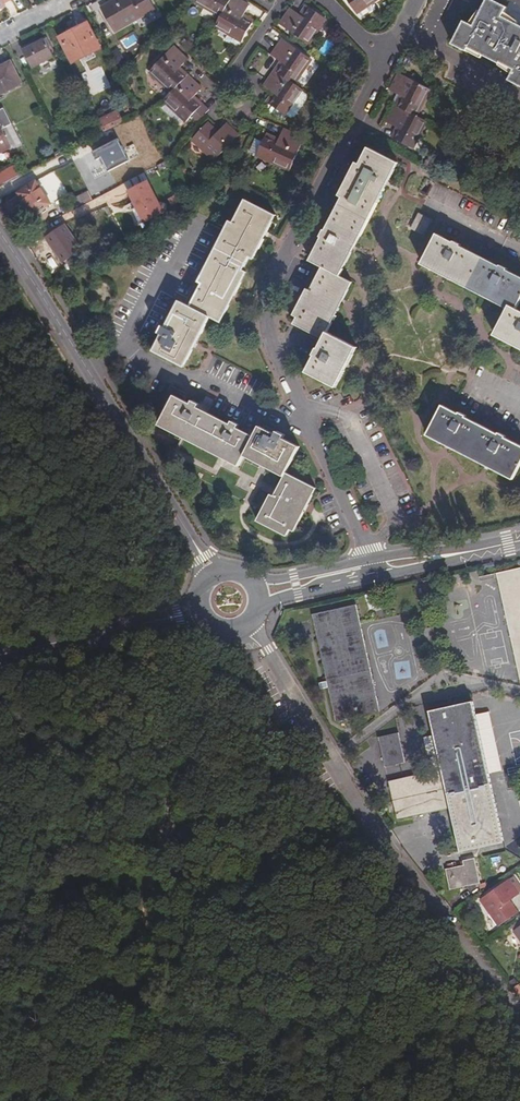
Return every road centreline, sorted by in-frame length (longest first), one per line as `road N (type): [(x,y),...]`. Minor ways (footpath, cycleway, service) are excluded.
road 1 (residential): [(371,559),(264,320),(265,280),(386,61)]
road 2 (unclassified): [(243,633),(265,652),(392,854),(519,1011)]
road 3 (residential): [(0,229),(192,539)]
road 4 (secondary): [(145,623),(0,655)]
road 5 (secondary): [(371,559),(252,575)]

